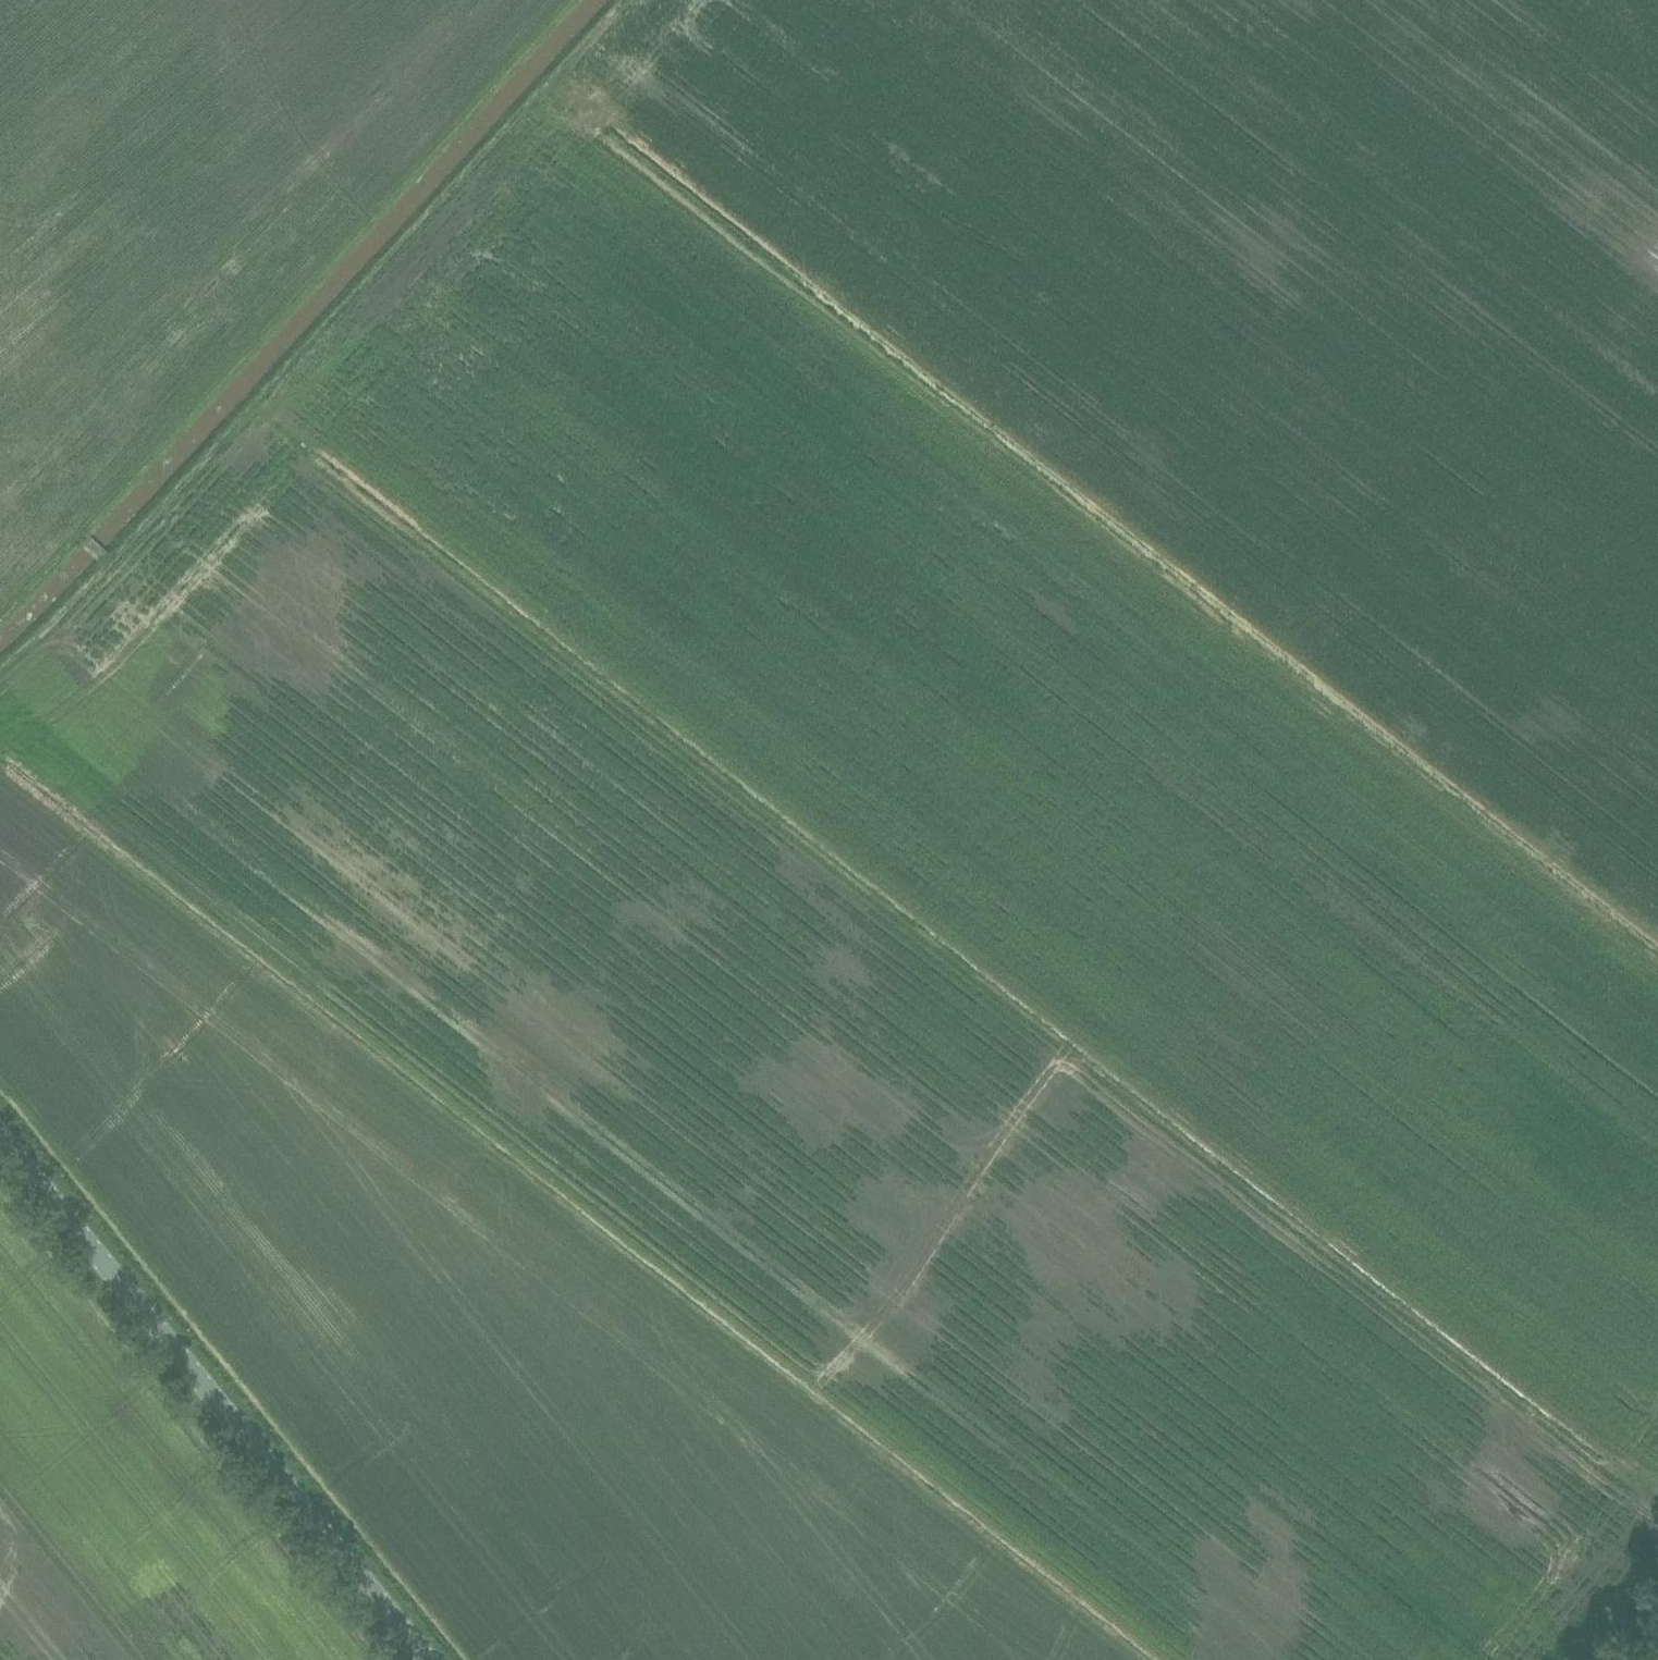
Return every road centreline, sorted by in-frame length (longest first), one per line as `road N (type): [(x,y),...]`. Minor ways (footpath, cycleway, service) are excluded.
road 1 (unclassified): [(424,1659),(0,1139)]

